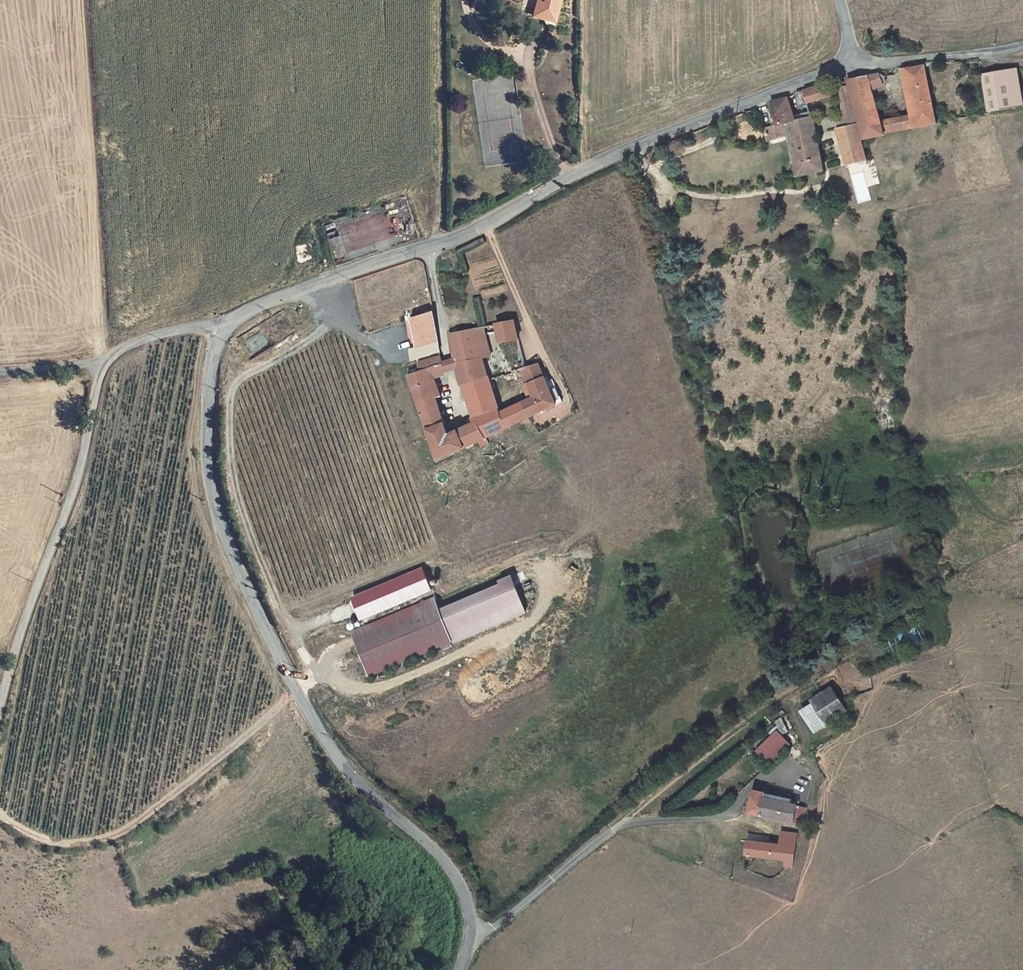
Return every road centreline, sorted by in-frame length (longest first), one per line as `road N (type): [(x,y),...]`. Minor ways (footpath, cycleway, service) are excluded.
road 1 (tertiary): [(459,969),(471,940),(451,870),(350,775),(276,649),(221,526),(209,399),(213,352),(228,323)]
road 2 (tertiary): [(228,323),(497,217),(628,147),(856,62)]
road 3 (track): [(0,815),(68,845),(121,832),(298,690)]
road 4 (unclassified): [(0,703),(85,458),(99,368)]
road 5 (track): [(439,0),(439,242)]
road 6 (unclassified): [(856,62),(1022,45)]
road 7 (unclassified): [(99,368),(156,334),(228,323)]

